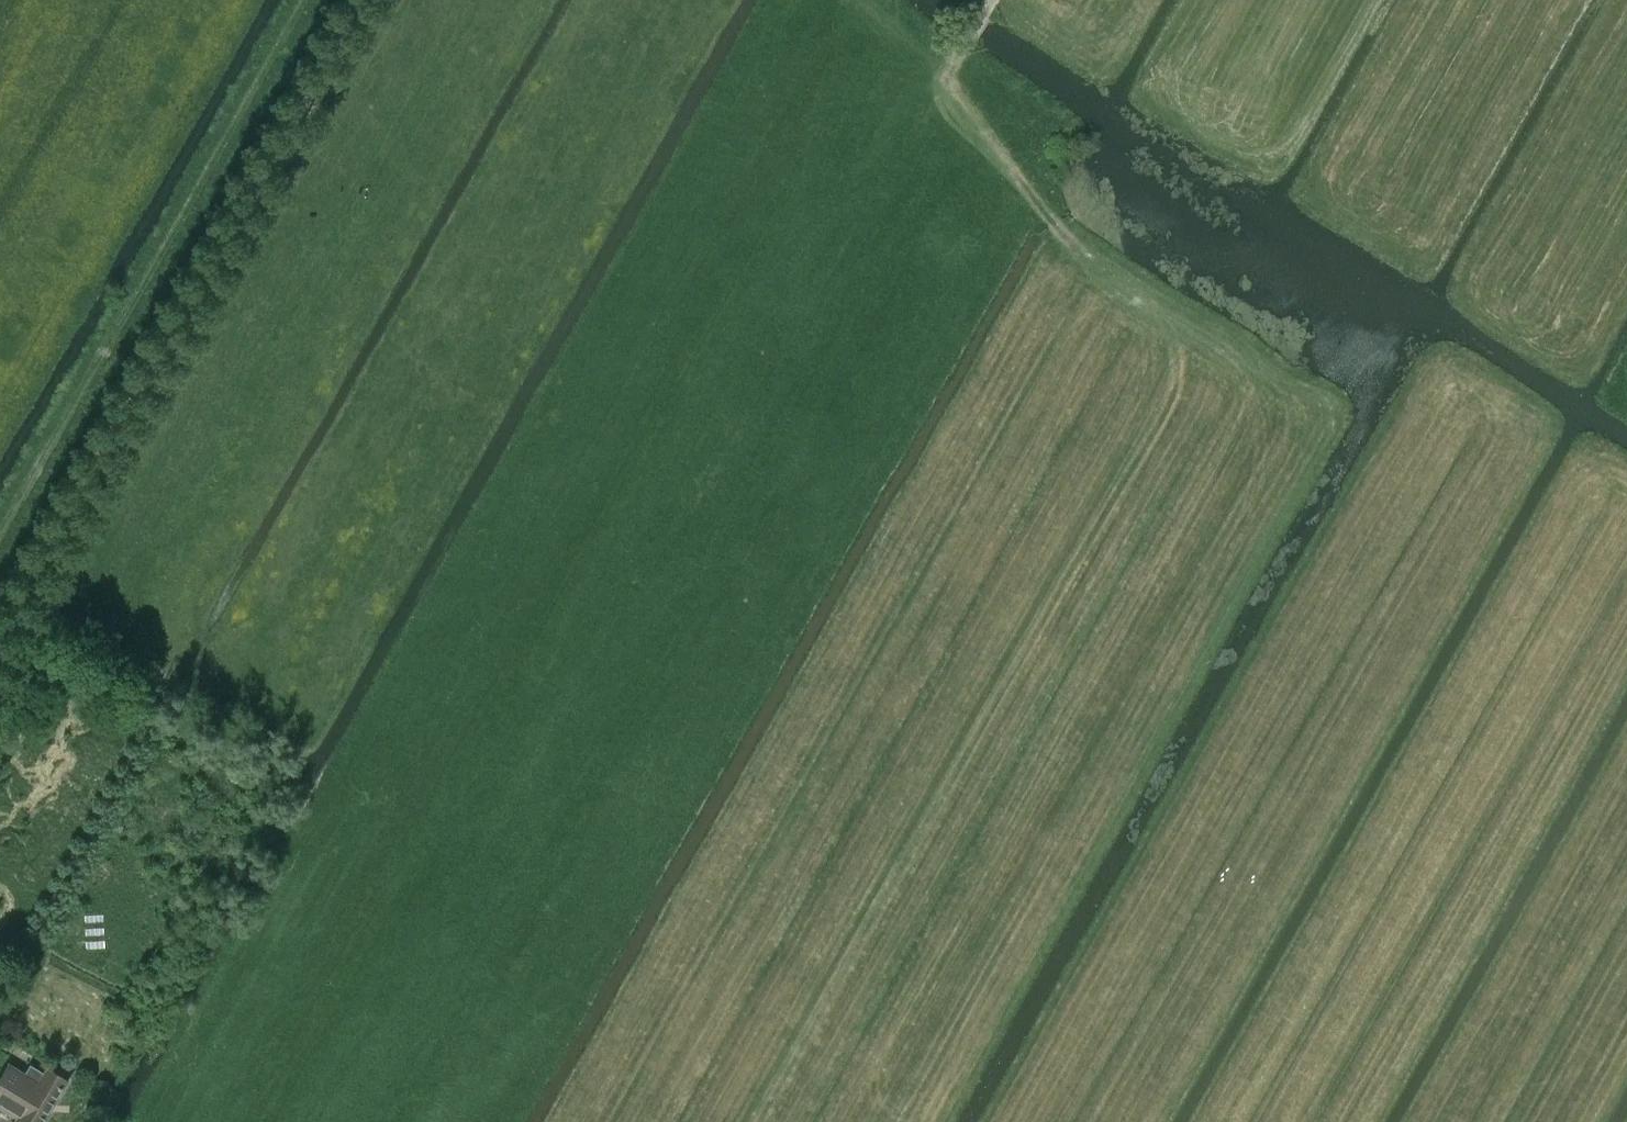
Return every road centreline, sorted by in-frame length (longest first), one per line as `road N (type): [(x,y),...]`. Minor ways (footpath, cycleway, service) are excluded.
road 1 (track): [(0,541),(309,0)]

